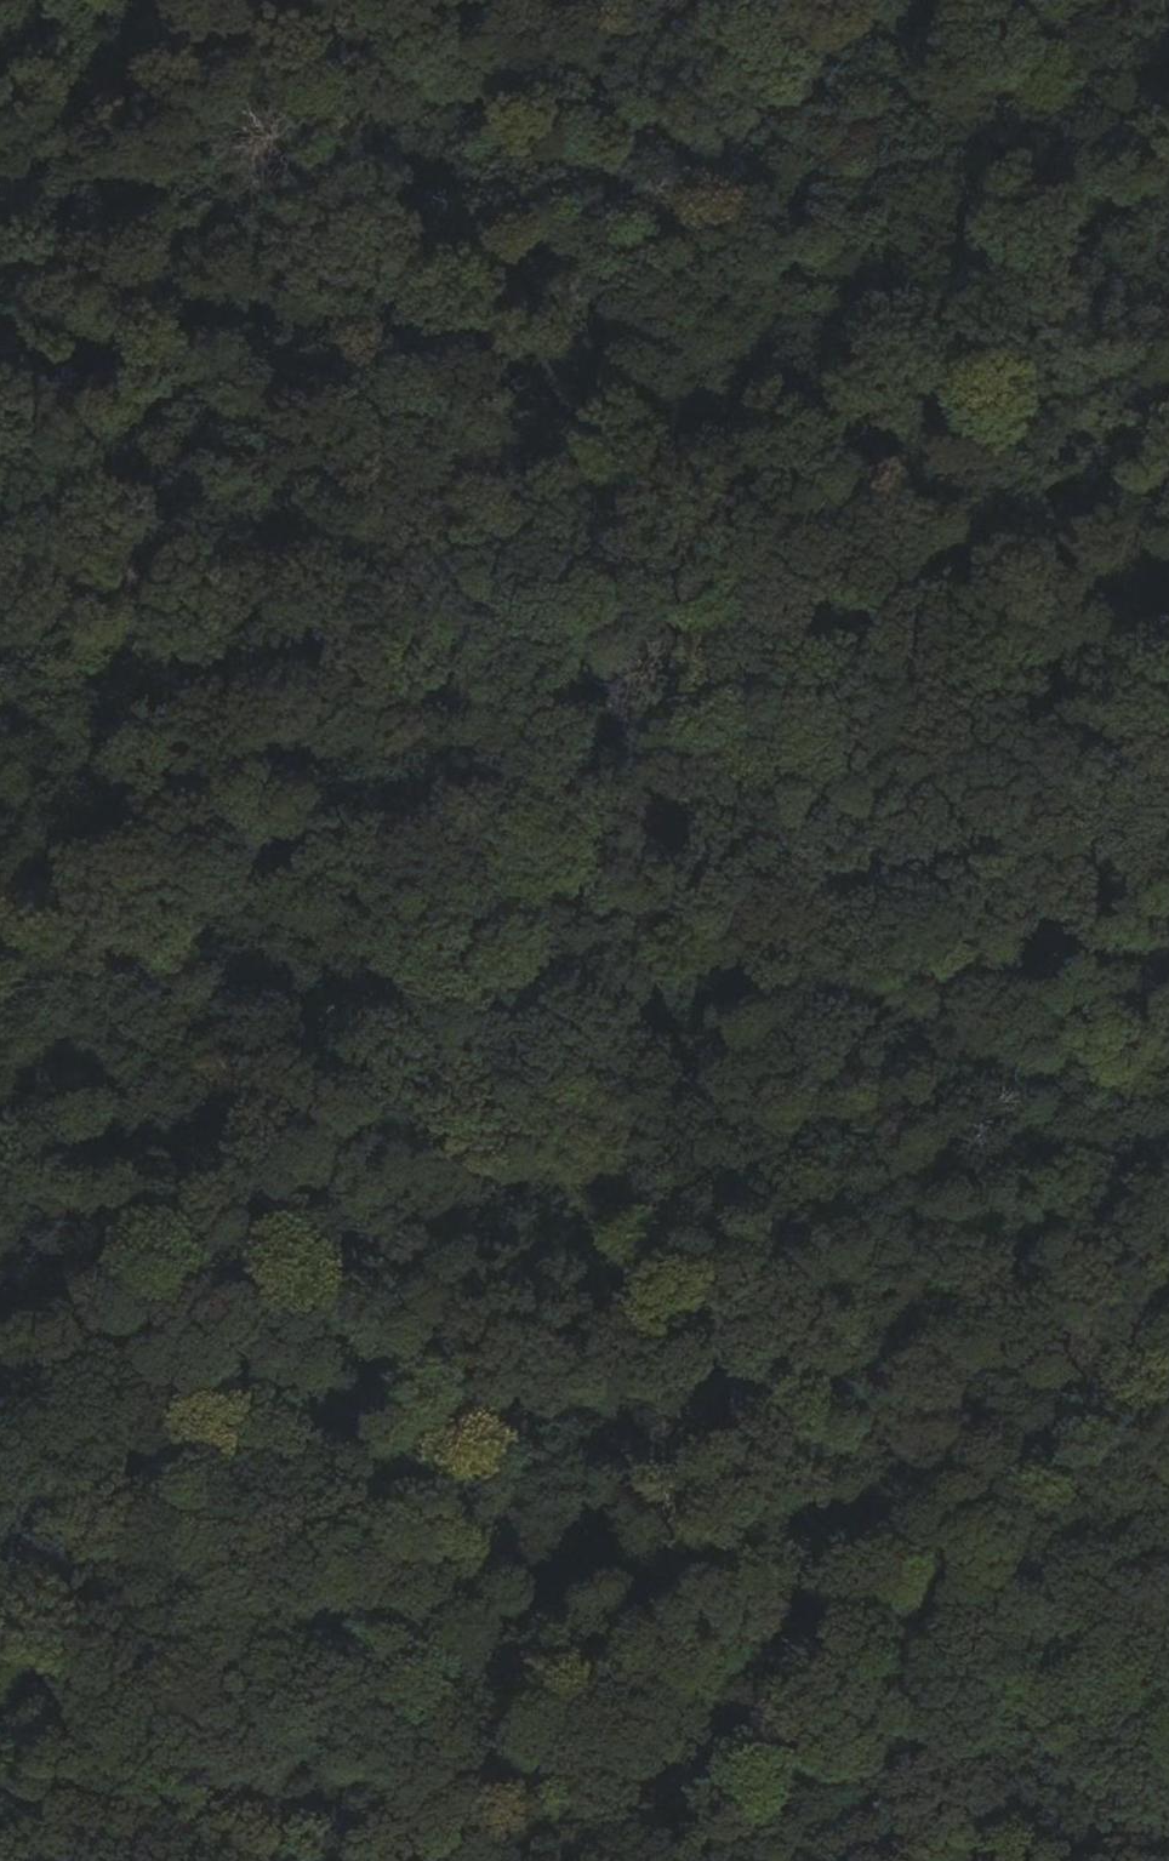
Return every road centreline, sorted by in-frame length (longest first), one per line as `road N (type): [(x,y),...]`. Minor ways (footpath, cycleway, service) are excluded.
road 1 (track): [(1168,791),(1118,818),(881,901),(636,963),(377,1091),(218,1214),(0,1405)]
road 2 (track): [(22,0),(163,274),(702,0)]
road 3 (track): [(237,1860),(0,1844)]

